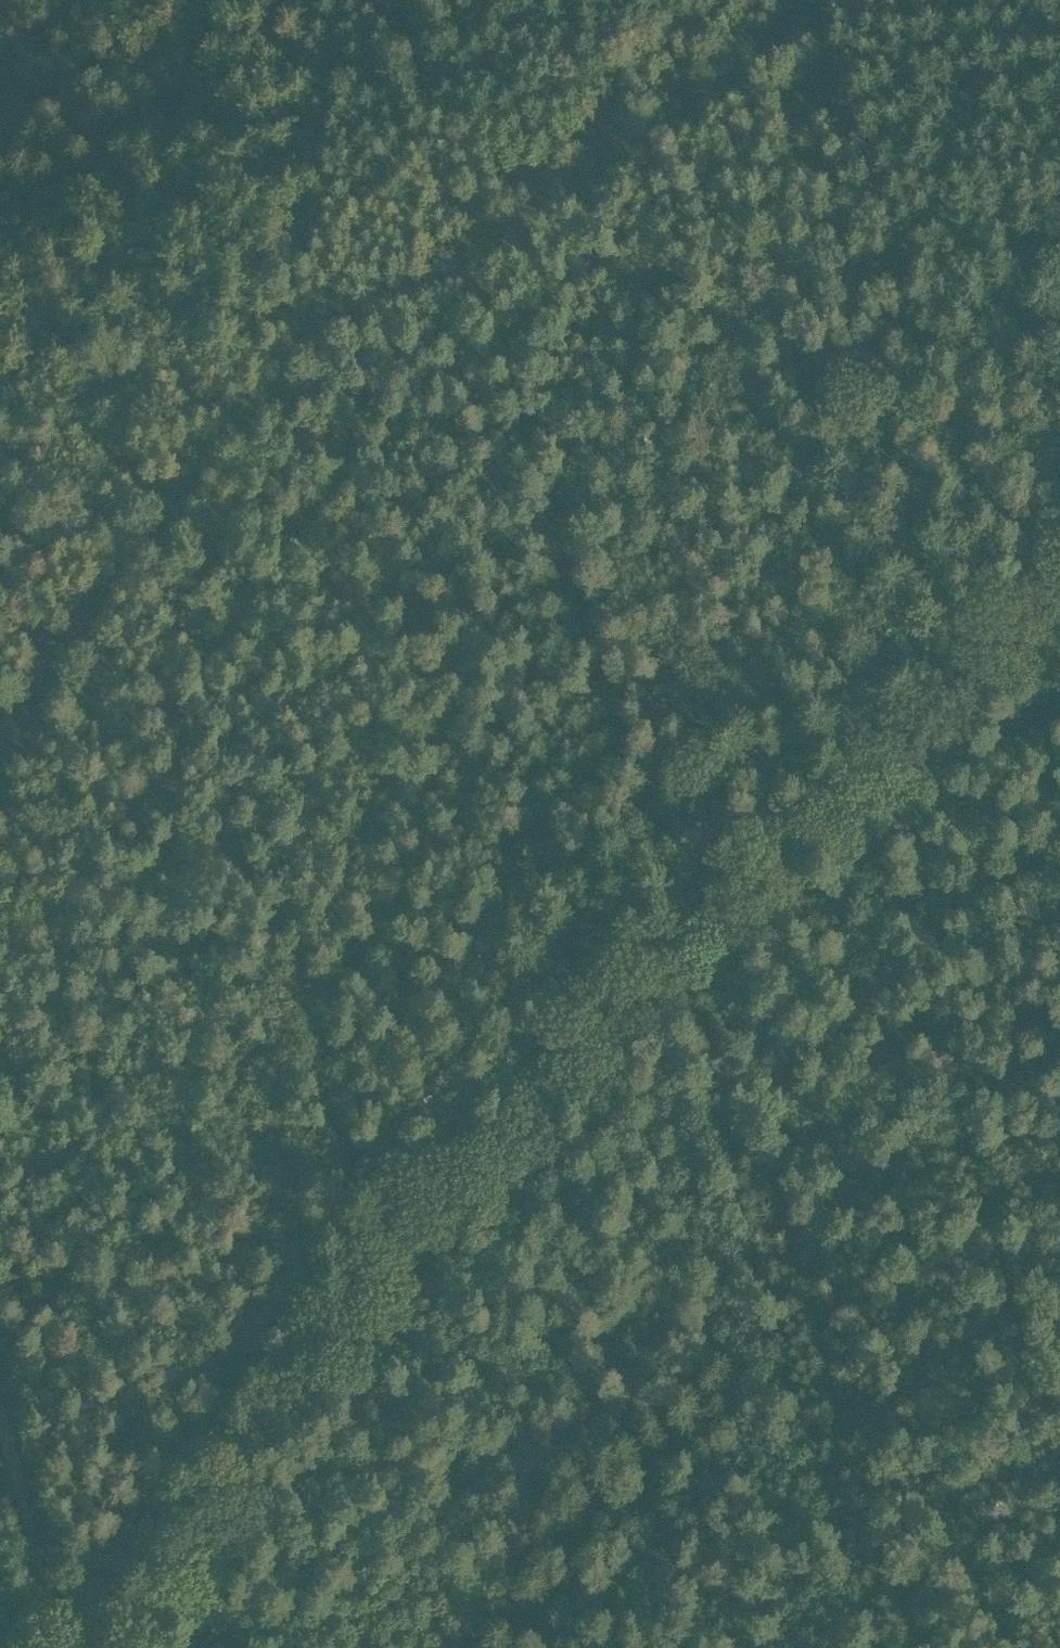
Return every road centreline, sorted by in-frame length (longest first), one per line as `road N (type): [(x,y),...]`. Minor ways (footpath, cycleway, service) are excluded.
road 1 (track): [(110,1647),(329,1315),(779,882),(1059,596)]
road 2 (track): [(0,783),(65,660),(128,565),(264,410),(488,273),(887,0)]
road 3 (track): [(60,1647),(0,1454)]

